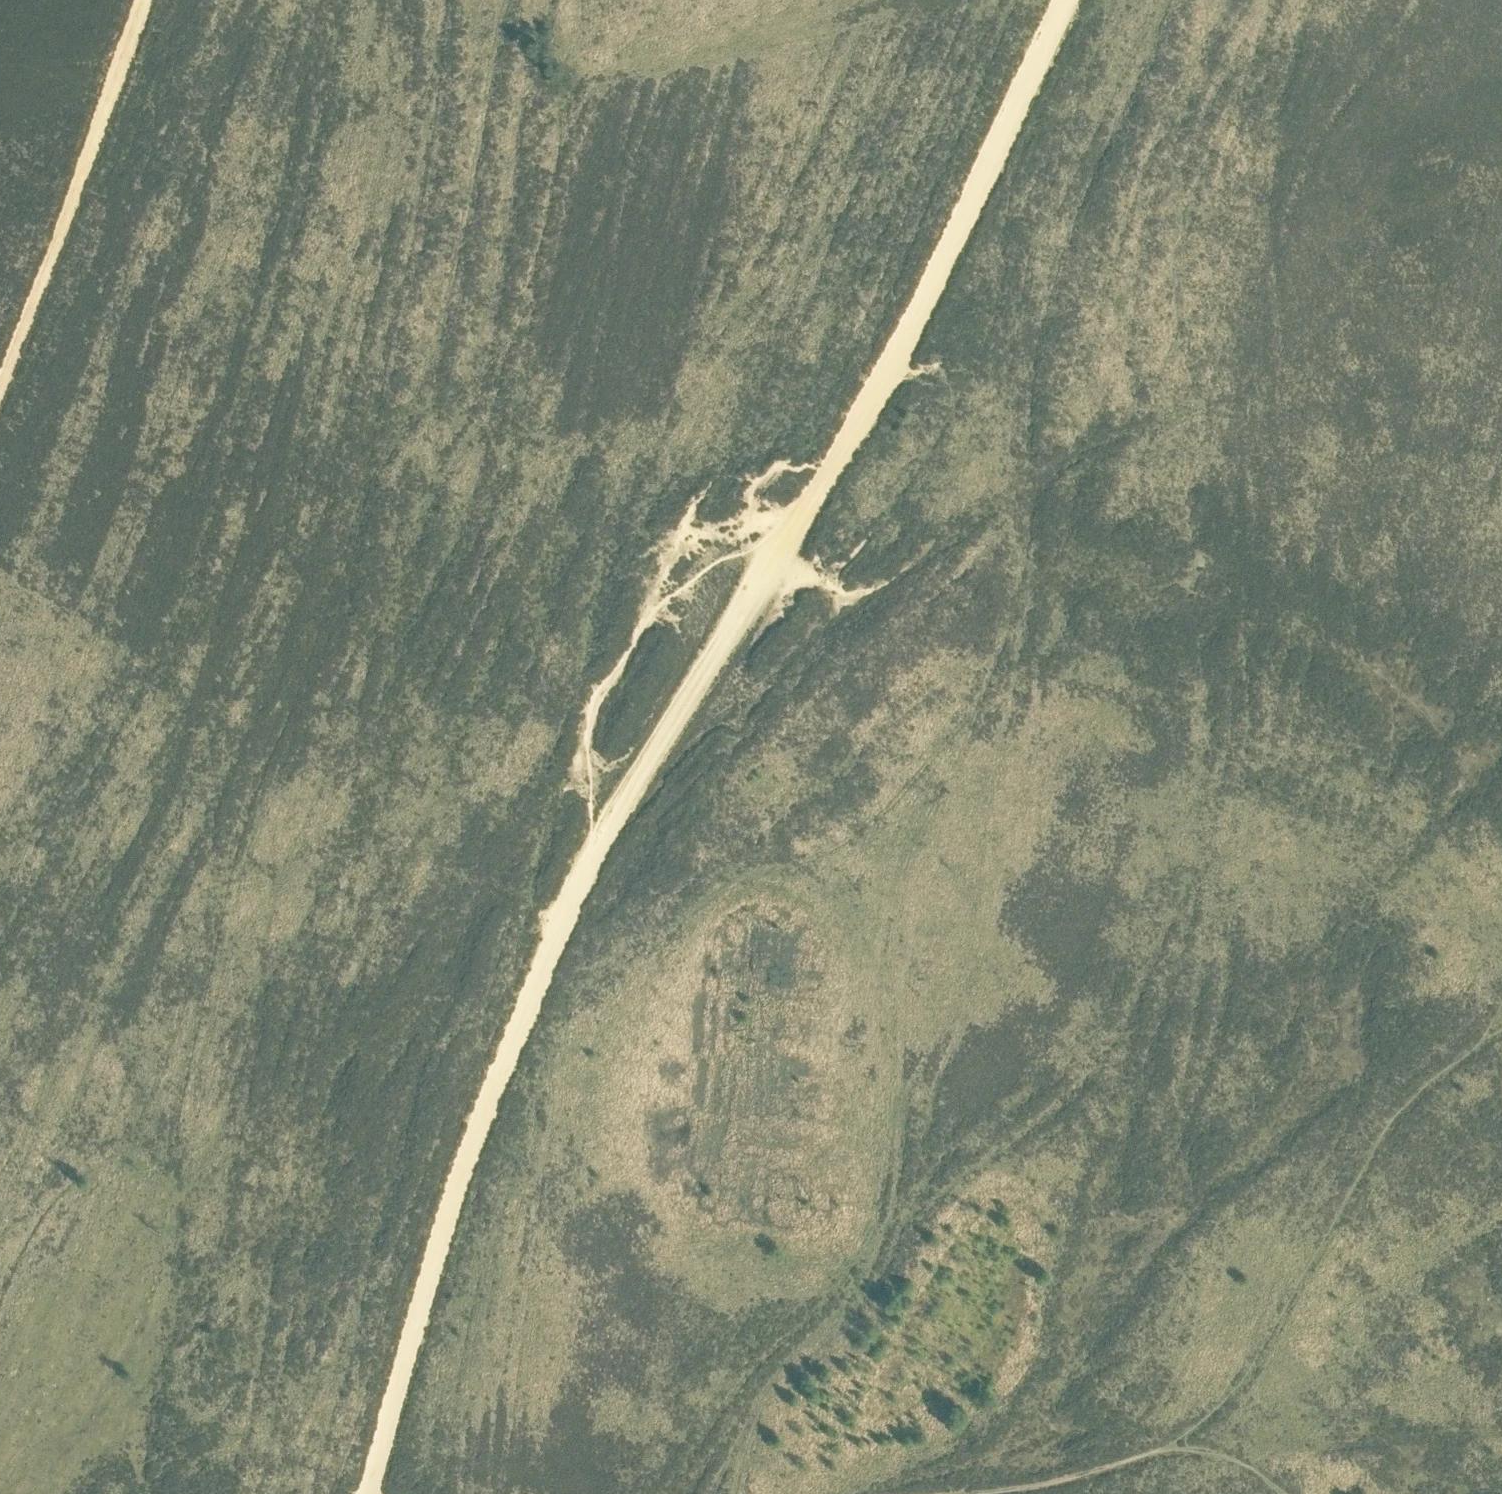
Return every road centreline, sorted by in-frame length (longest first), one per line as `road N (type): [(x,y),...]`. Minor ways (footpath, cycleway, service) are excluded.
road 1 (track): [(367,1493),(474,1130),(596,848)]
road 2 (track): [(798,519),(929,291),(1066,0)]
road 3 (track): [(140,0),(0,382)]
road 4 (track): [(596,848),(798,519)]

